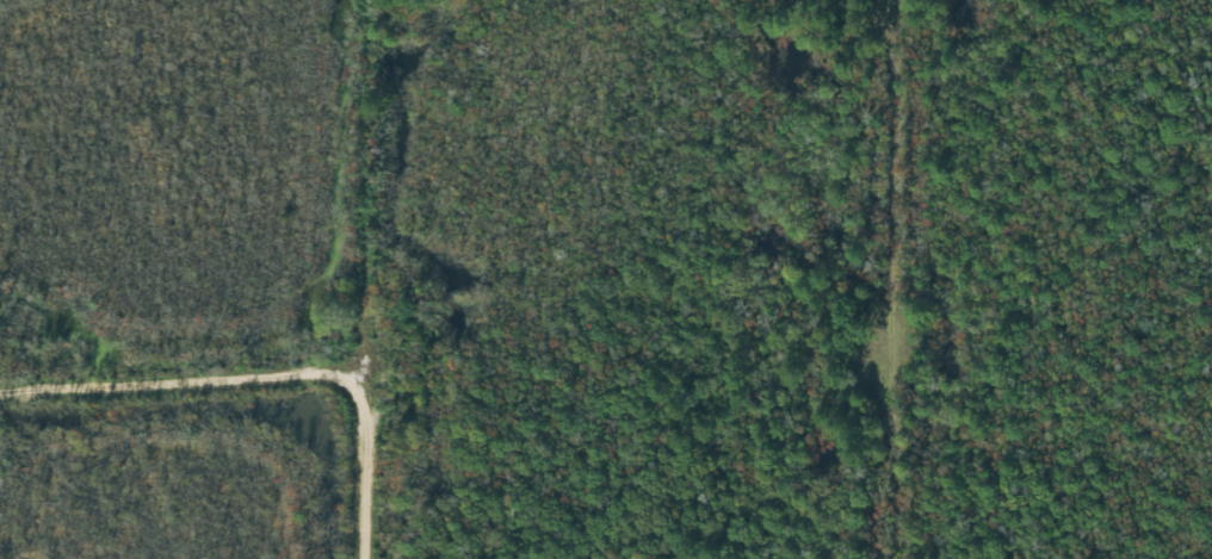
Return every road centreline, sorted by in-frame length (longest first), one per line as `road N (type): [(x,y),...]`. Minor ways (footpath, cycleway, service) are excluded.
road 1 (residential): [(351,558),(361,156),(356,0)]
road 2 (residential): [(877,558),(874,0)]
road 3 (residential): [(351,362),(0,360)]

